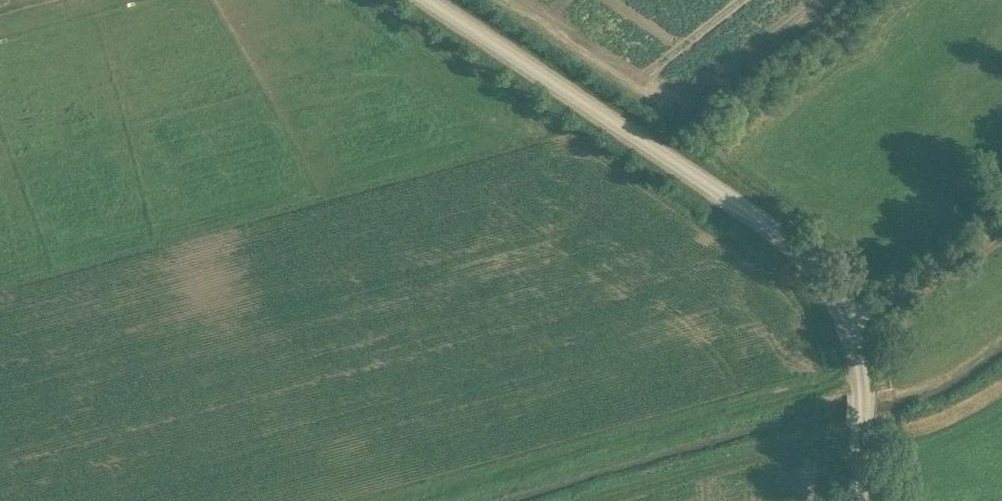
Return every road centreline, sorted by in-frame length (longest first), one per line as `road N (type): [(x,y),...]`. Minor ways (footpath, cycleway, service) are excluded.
road 1 (unclassified): [(856,500),(858,352),(834,290),(793,243),(423,0)]
road 2 (track): [(588,500),(839,438),(862,425)]

